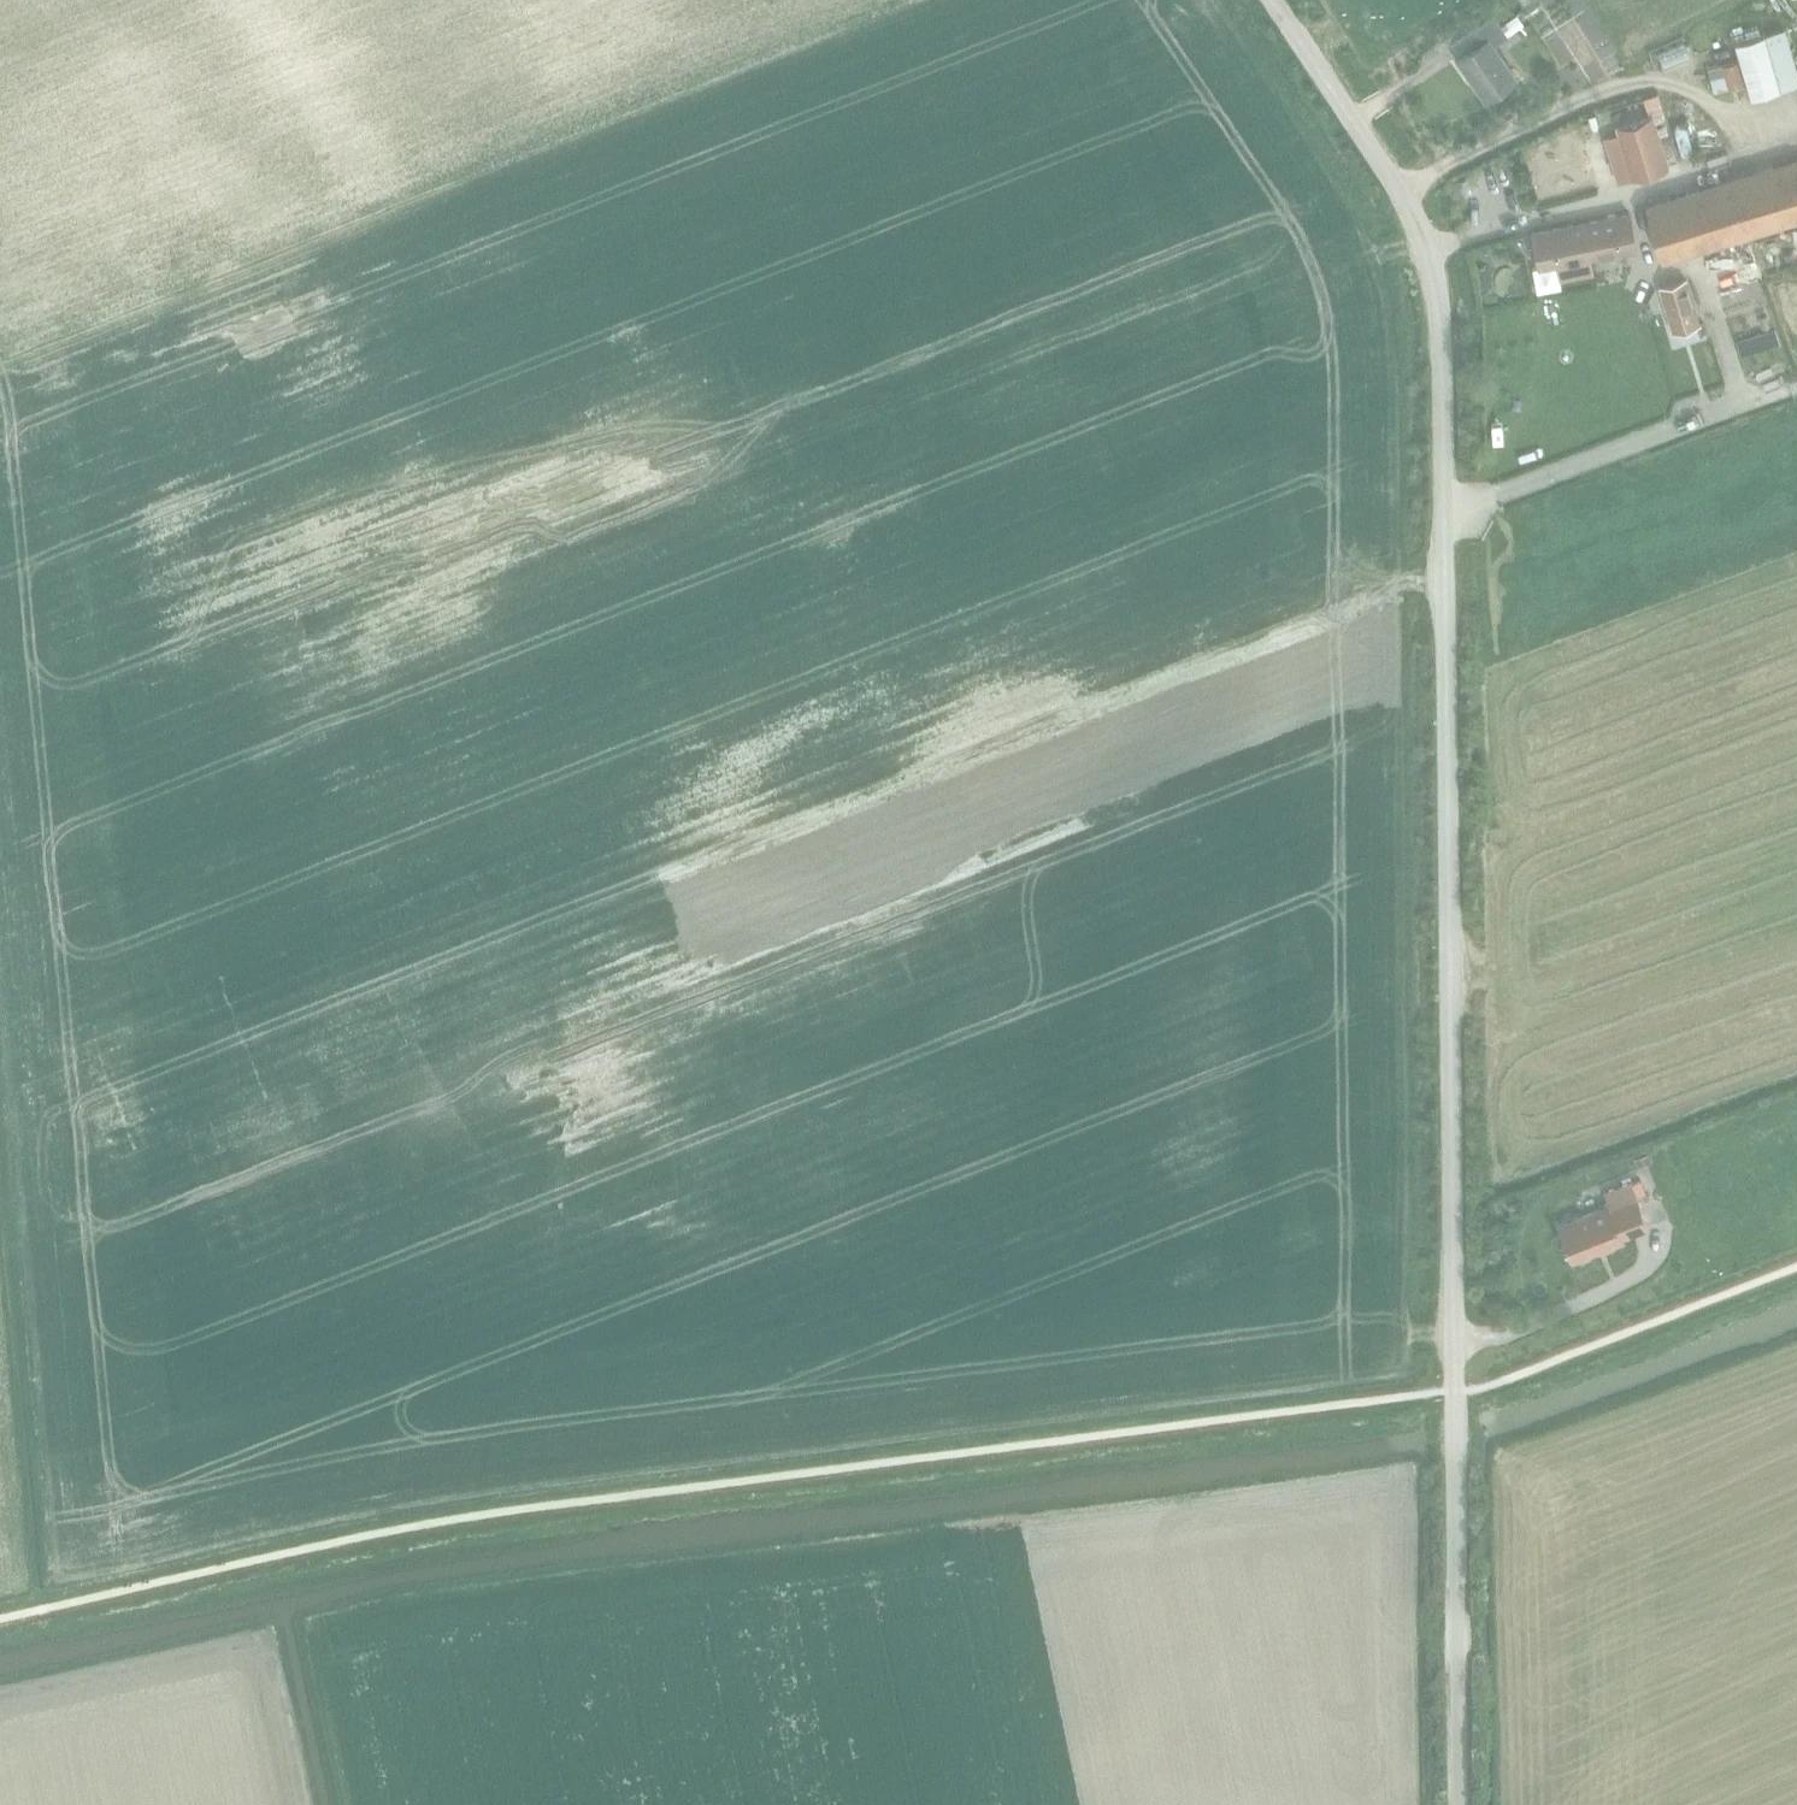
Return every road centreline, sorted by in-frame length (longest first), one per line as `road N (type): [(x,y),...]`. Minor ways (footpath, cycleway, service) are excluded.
road 1 (unclassified): [(1460,1804),(1436,288),(1413,215),(1267,0)]

